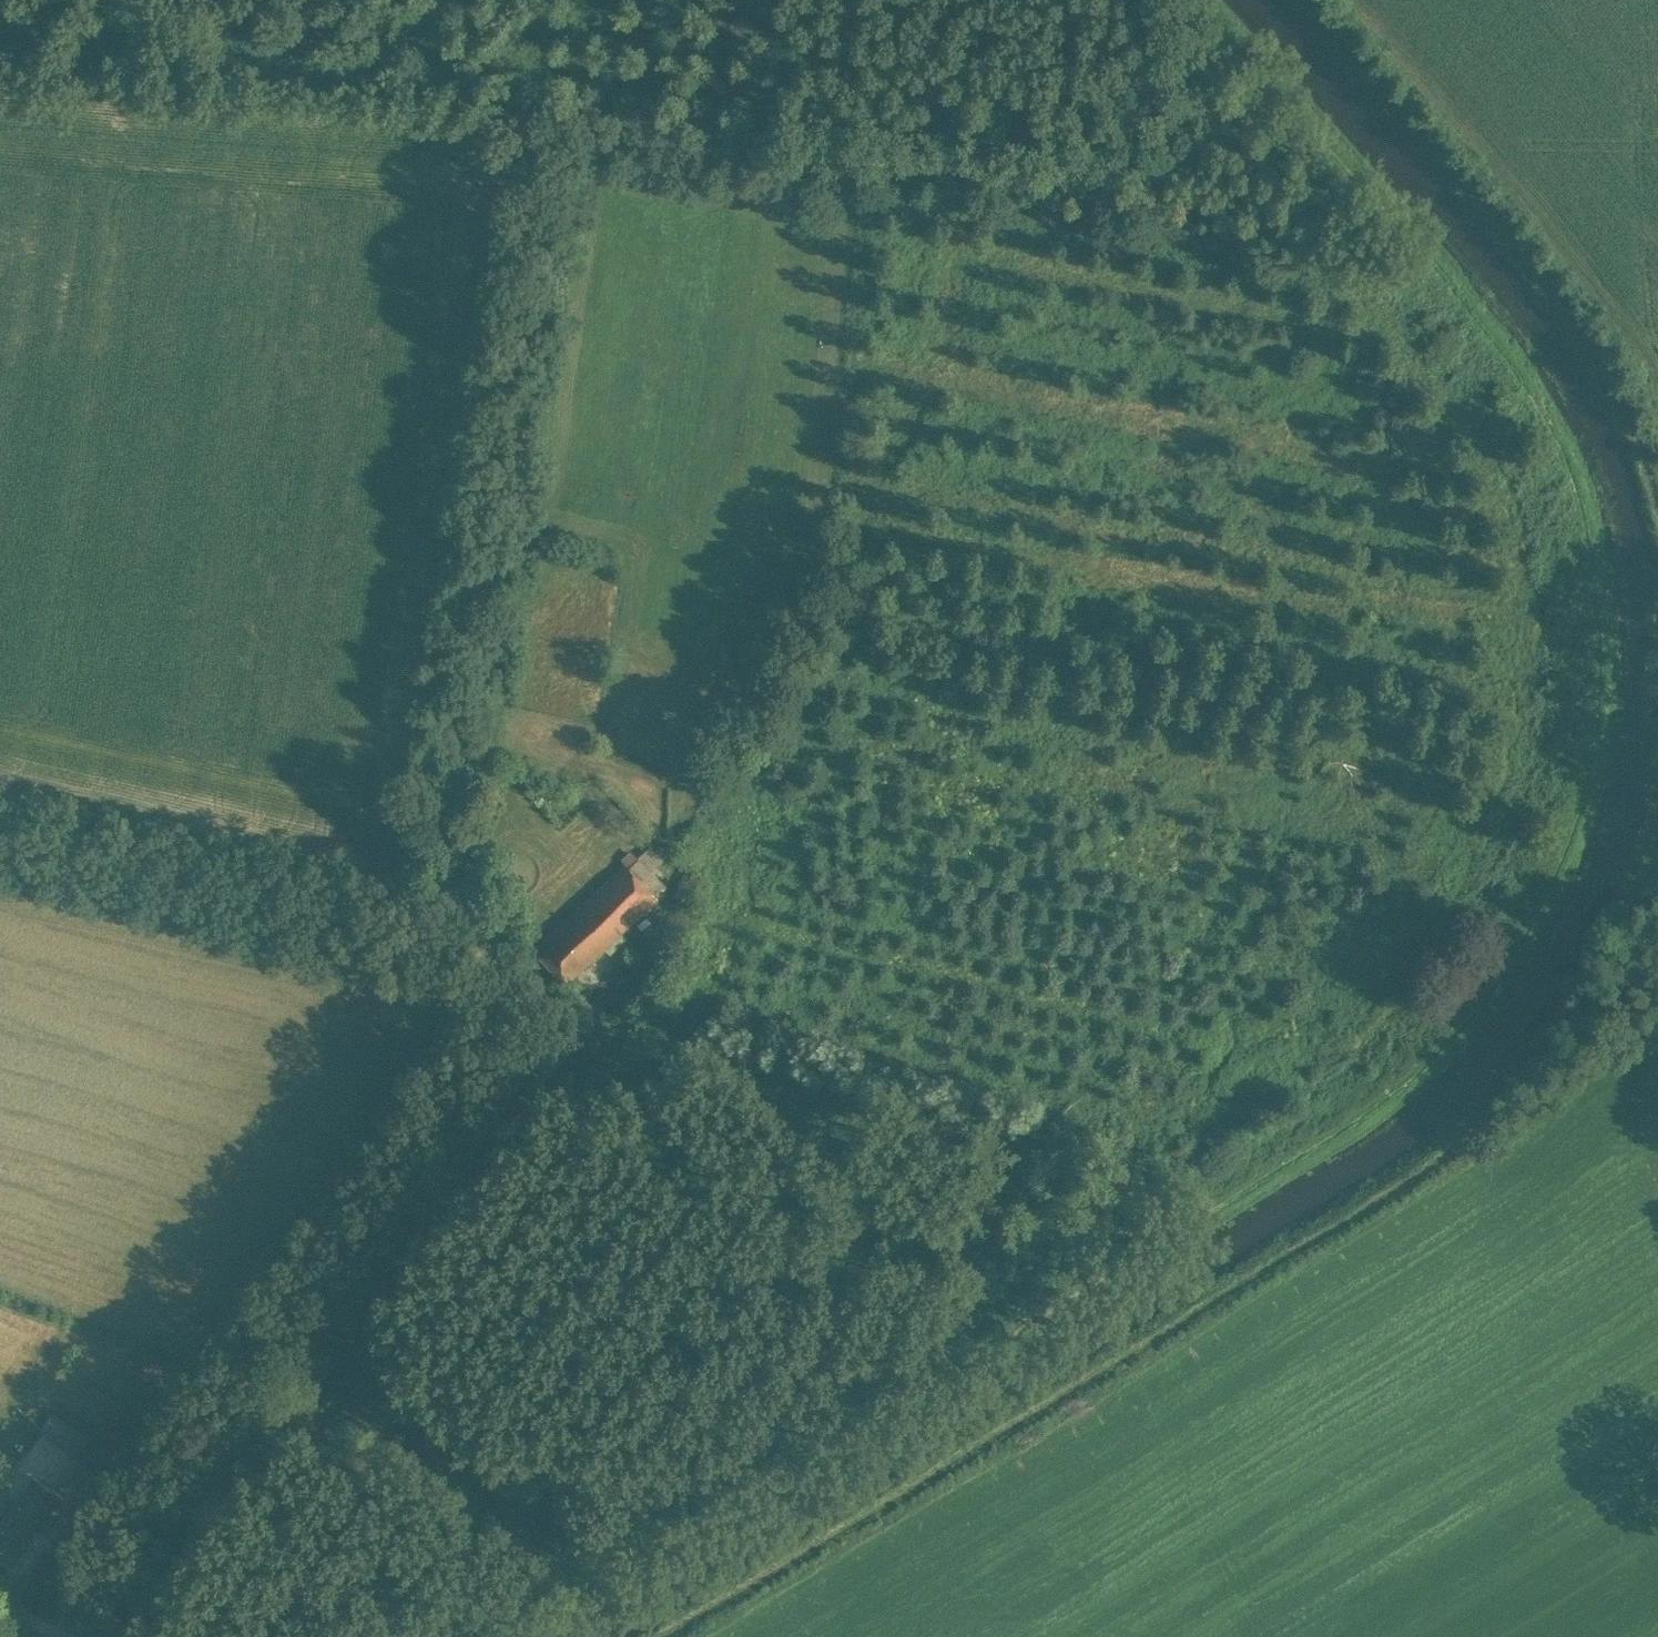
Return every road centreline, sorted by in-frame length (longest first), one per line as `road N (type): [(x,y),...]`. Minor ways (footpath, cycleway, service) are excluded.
road 1 (track): [(73,1636),(61,1616),(240,1381),(394,1156),(496,1030),(509,1004),(508,980),(491,966),(0,833)]

